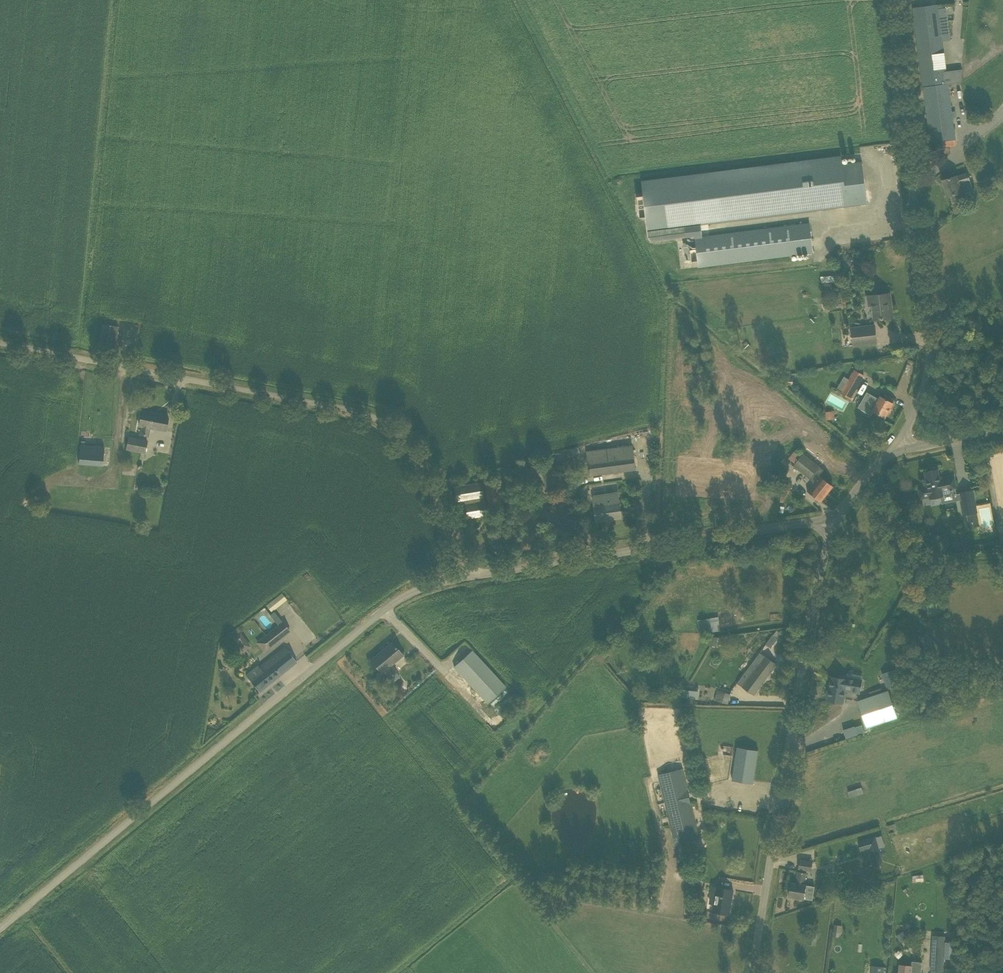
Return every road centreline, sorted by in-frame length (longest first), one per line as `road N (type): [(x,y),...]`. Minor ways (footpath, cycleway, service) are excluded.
road 1 (unclassified): [(0,930),(389,607),(417,587),(469,574)]
road 2 (unclassified): [(469,574),(410,453),(379,413),(346,400),(0,338)]
road 3 (unclassified): [(759,972),(835,522)]
road 4 (unclassified): [(904,442),(924,364),(893,0)]
road 5 (unclassified): [(469,574),(801,520),(835,522)]

